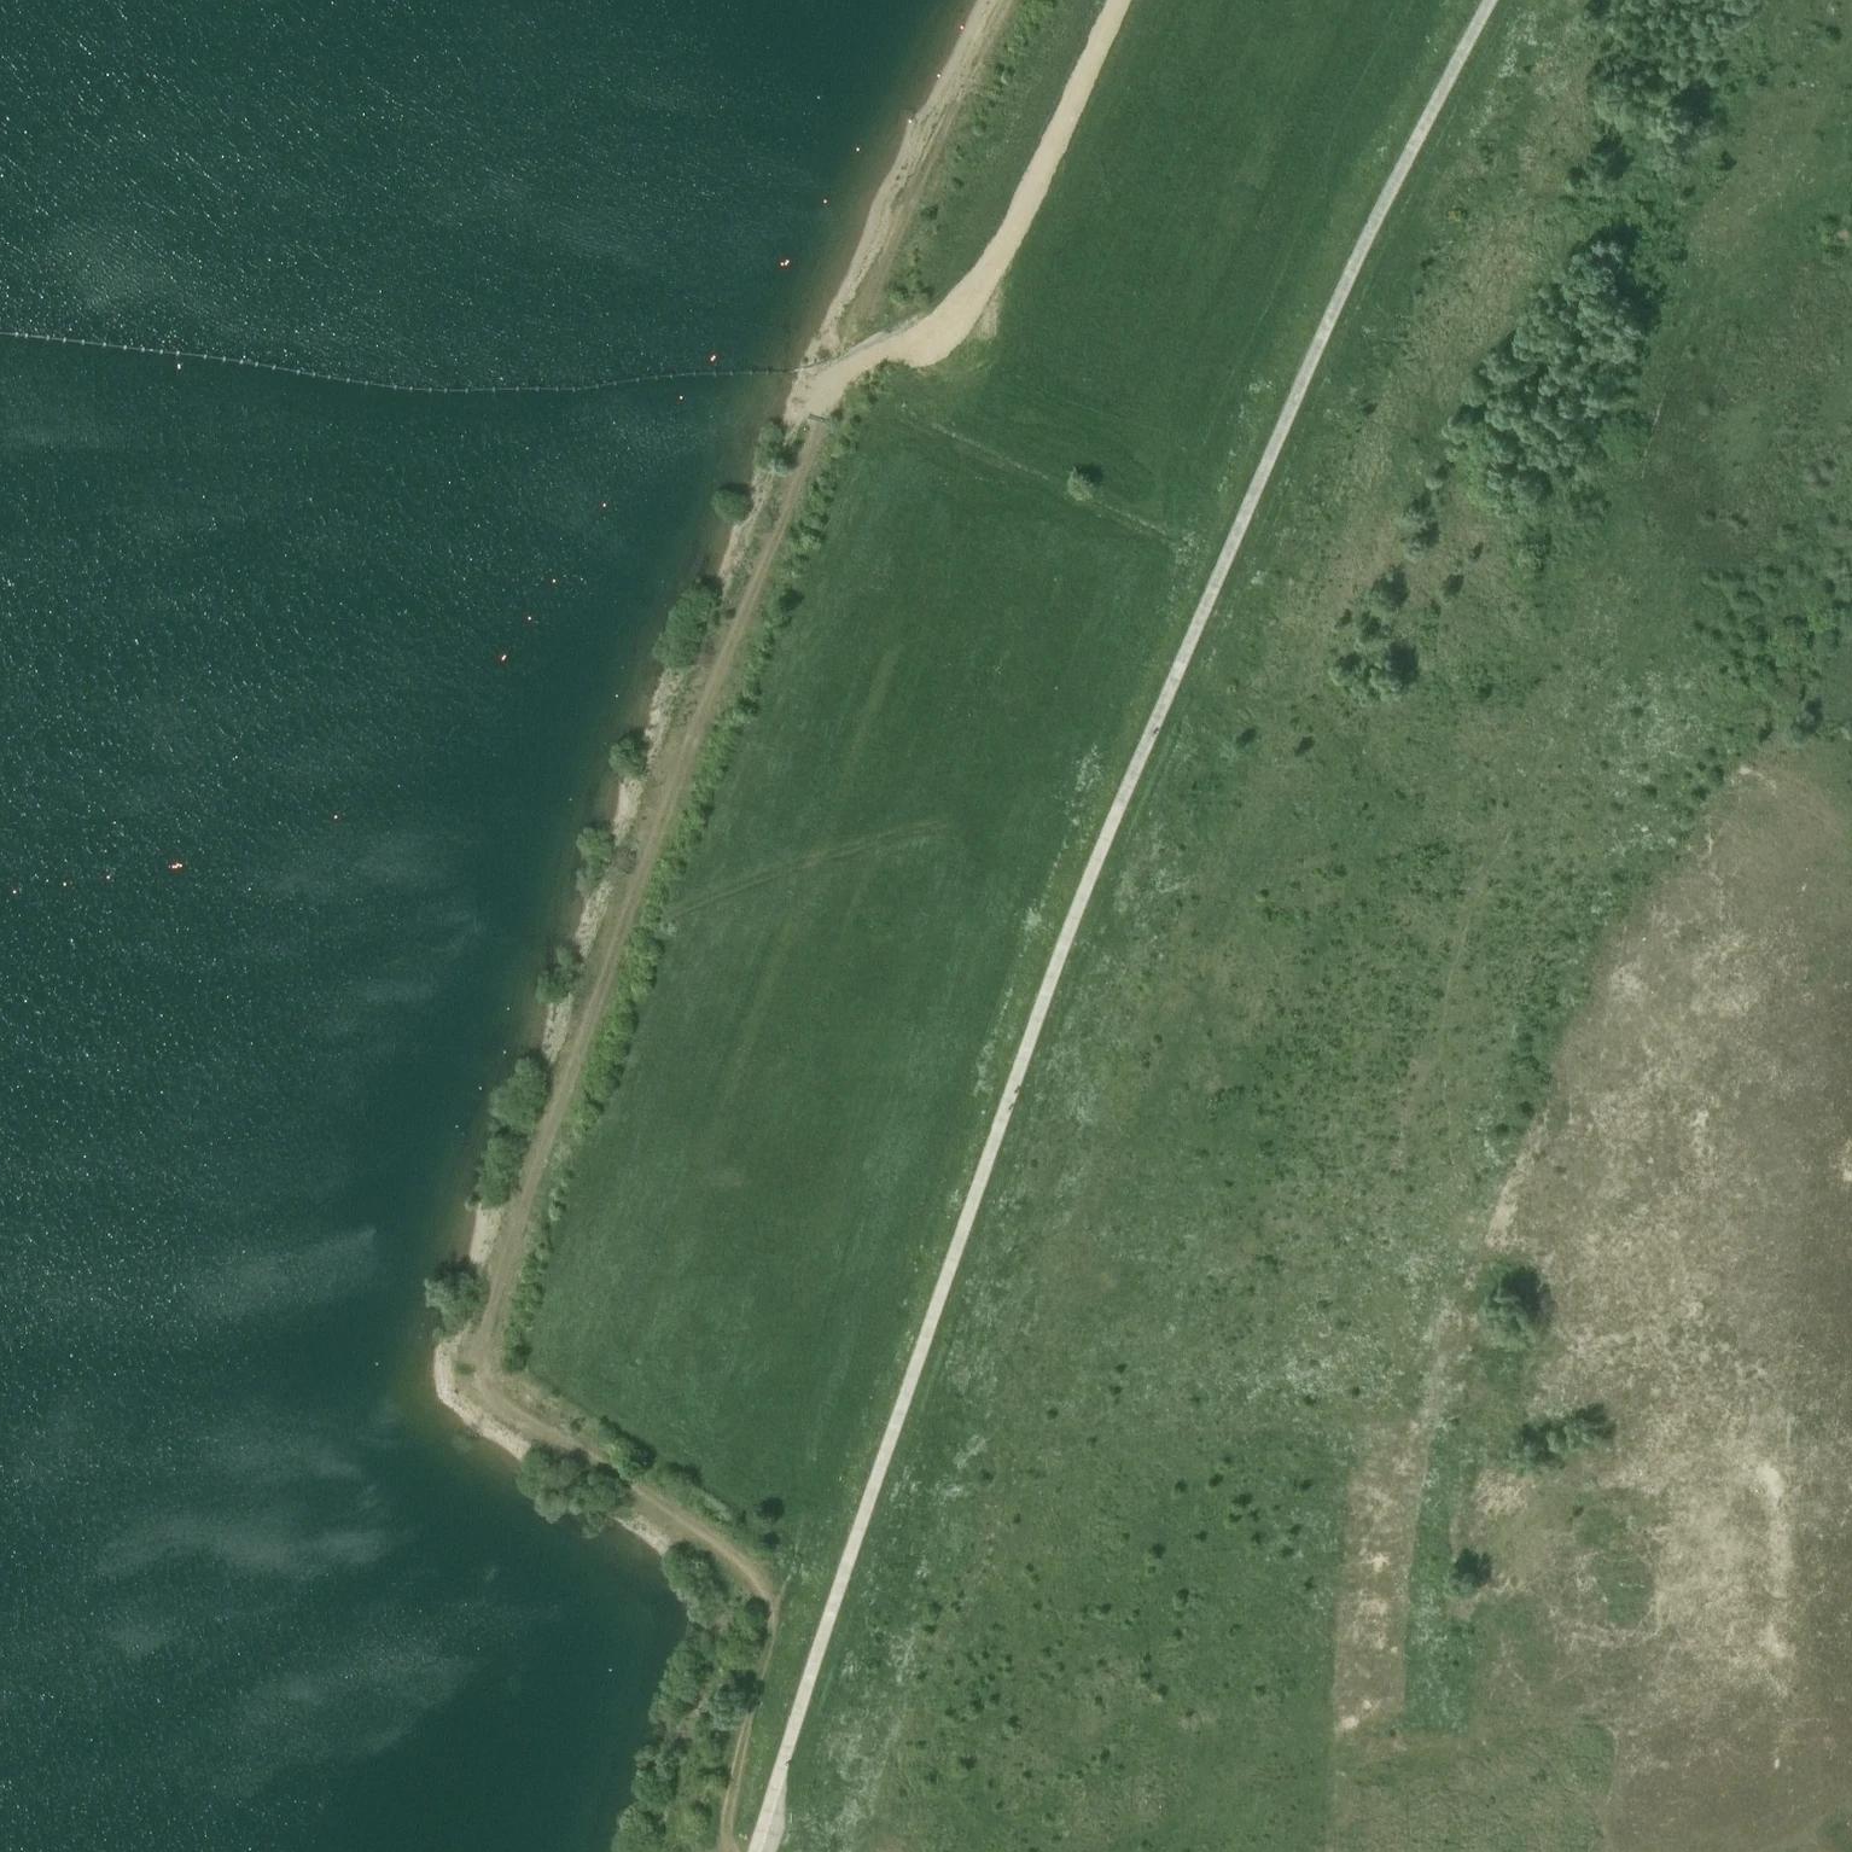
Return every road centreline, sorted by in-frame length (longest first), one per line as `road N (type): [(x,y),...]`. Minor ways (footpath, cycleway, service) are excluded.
road 1 (track): [(1008,0),(917,183),(592,988),(480,1344),(496,1400),(757,1576),(768,1610),(723,1825)]

